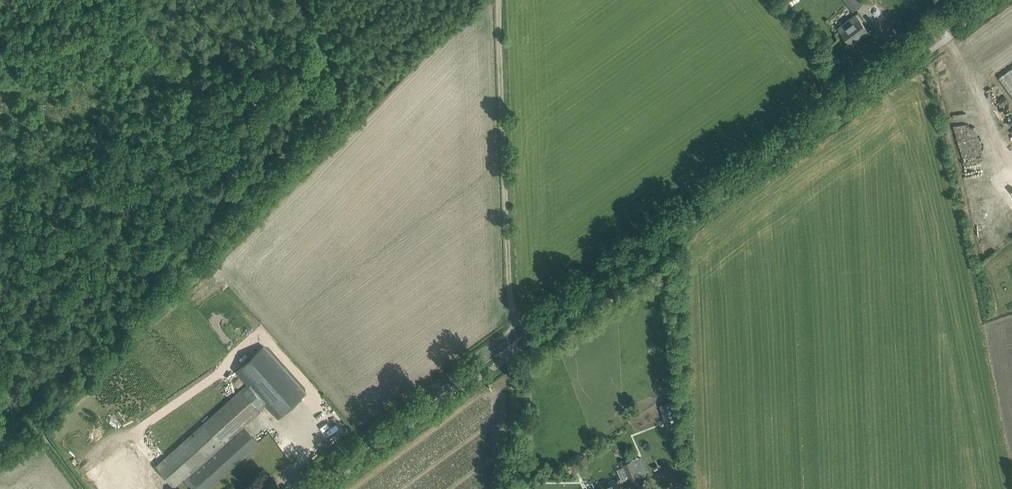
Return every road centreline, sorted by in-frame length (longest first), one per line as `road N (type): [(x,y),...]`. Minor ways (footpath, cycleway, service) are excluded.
road 1 (tertiary): [(973,0),(516,331)]
road 2 (track): [(499,0),(516,331)]
road 3 (tertiary): [(516,331),(302,488)]
road 4 (unclassified): [(516,331),(520,488)]

